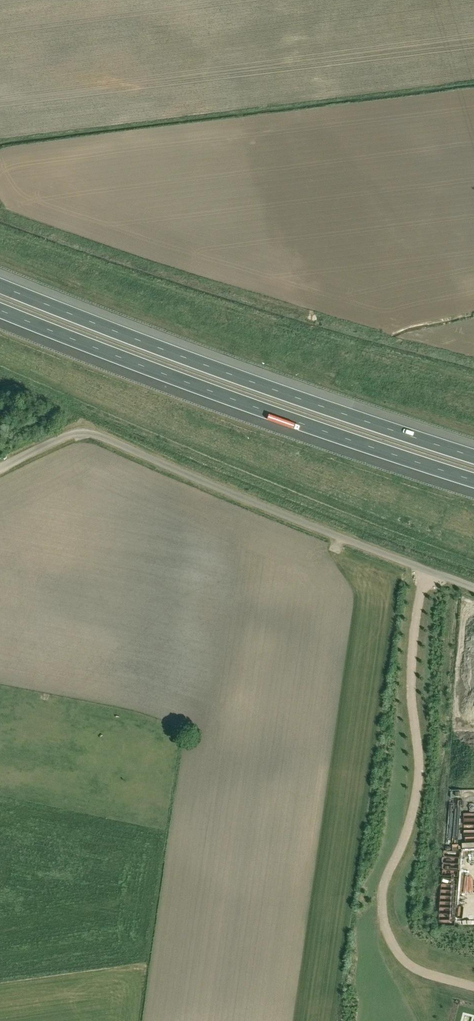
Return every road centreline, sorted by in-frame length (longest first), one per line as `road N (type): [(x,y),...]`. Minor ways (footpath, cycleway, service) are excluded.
road 1 (unclassified): [(473,587),(94,434),(0,468)]
road 2 (motorway): [(473,456),(0,285)]
road 3 (motorway): [(0,310),(473,480)]

